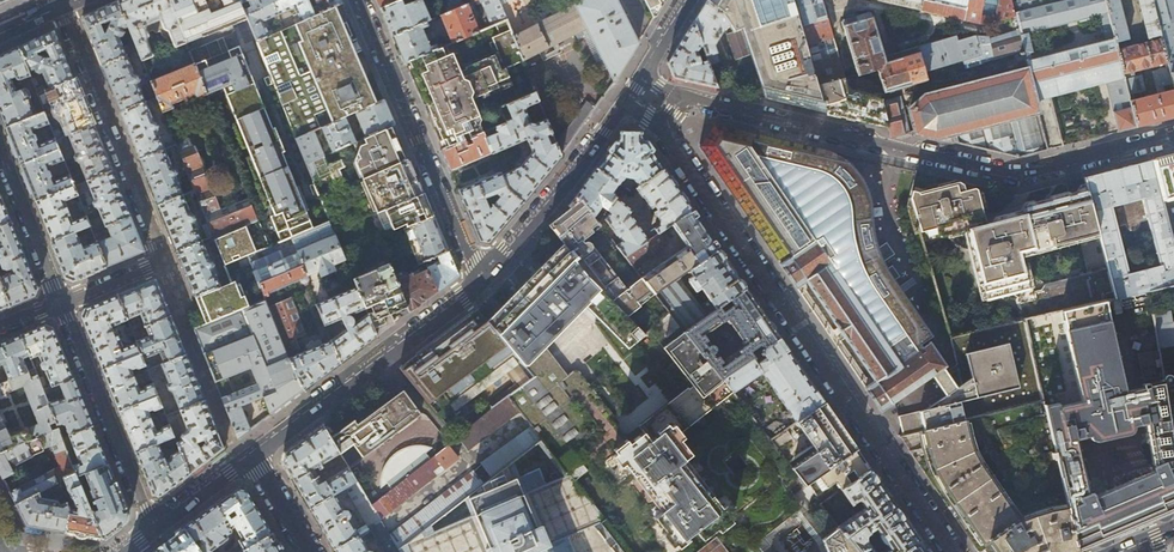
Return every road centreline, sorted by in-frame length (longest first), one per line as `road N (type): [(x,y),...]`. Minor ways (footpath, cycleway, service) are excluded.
road 1 (residential): [(662,130),(954,551)]
road 2 (residential): [(1173,137),(1024,176),(680,99)]
road 3 (residential): [(480,278),(360,0)]
road 4 (tertiary): [(251,456),(480,278)]
road 5 (residential): [(64,6),(168,260)]
road 6 (residential): [(155,531),(60,303)]
road 7 (tertiary): [(480,278),(573,174),(627,99)]
road 8 (residential): [(0,151),(60,303)]
road 9 (tertiary): [(155,531),(251,456)]

